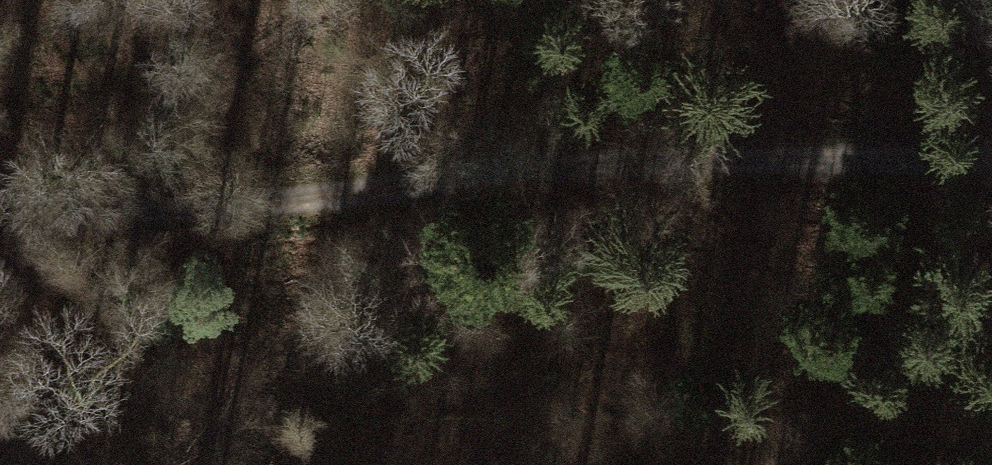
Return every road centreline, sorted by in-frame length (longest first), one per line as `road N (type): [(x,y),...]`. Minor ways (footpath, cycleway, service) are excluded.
road 1 (track): [(991,164),(747,160),(116,211),(0,201)]
road 2 (track): [(747,160),(649,345),(634,404),(639,464)]
road 3 (track): [(331,0),(258,37),(116,211)]

